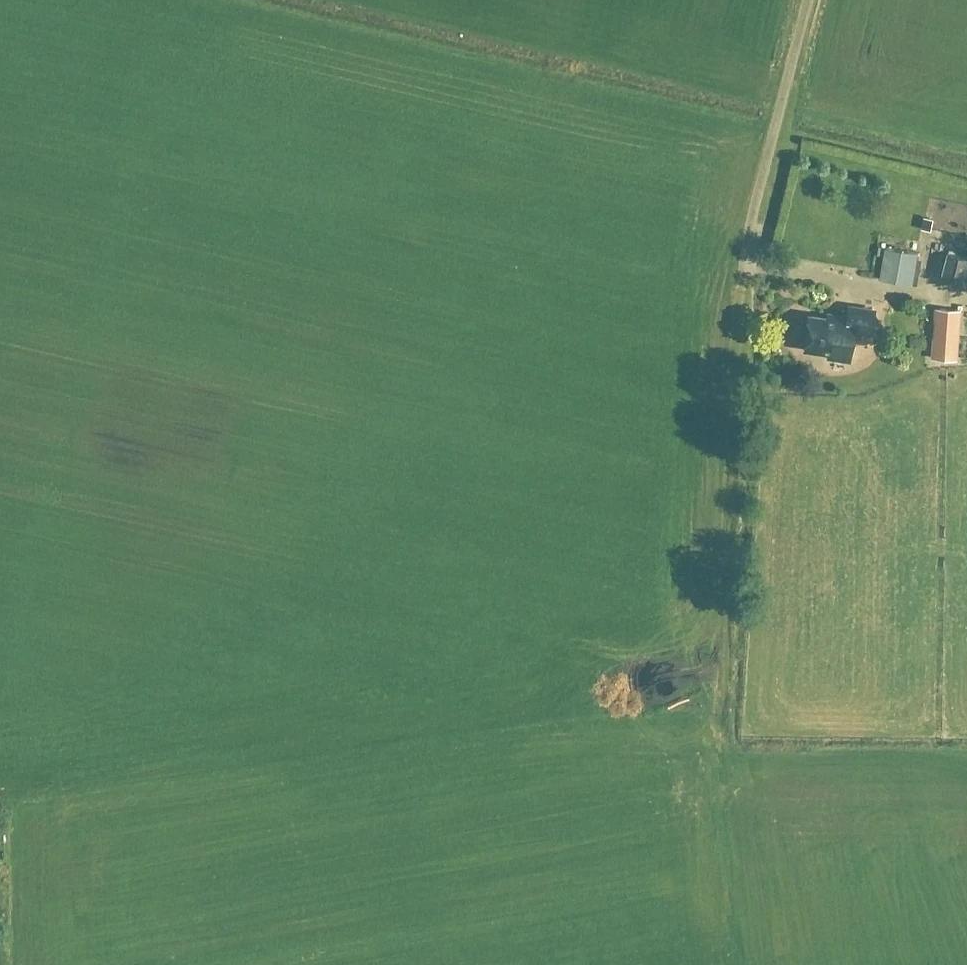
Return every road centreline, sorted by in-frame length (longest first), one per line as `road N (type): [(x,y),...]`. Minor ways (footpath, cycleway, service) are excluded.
road 1 (track): [(740,292),(722,753)]
road 2 (unclassified): [(807,0),(740,292)]

